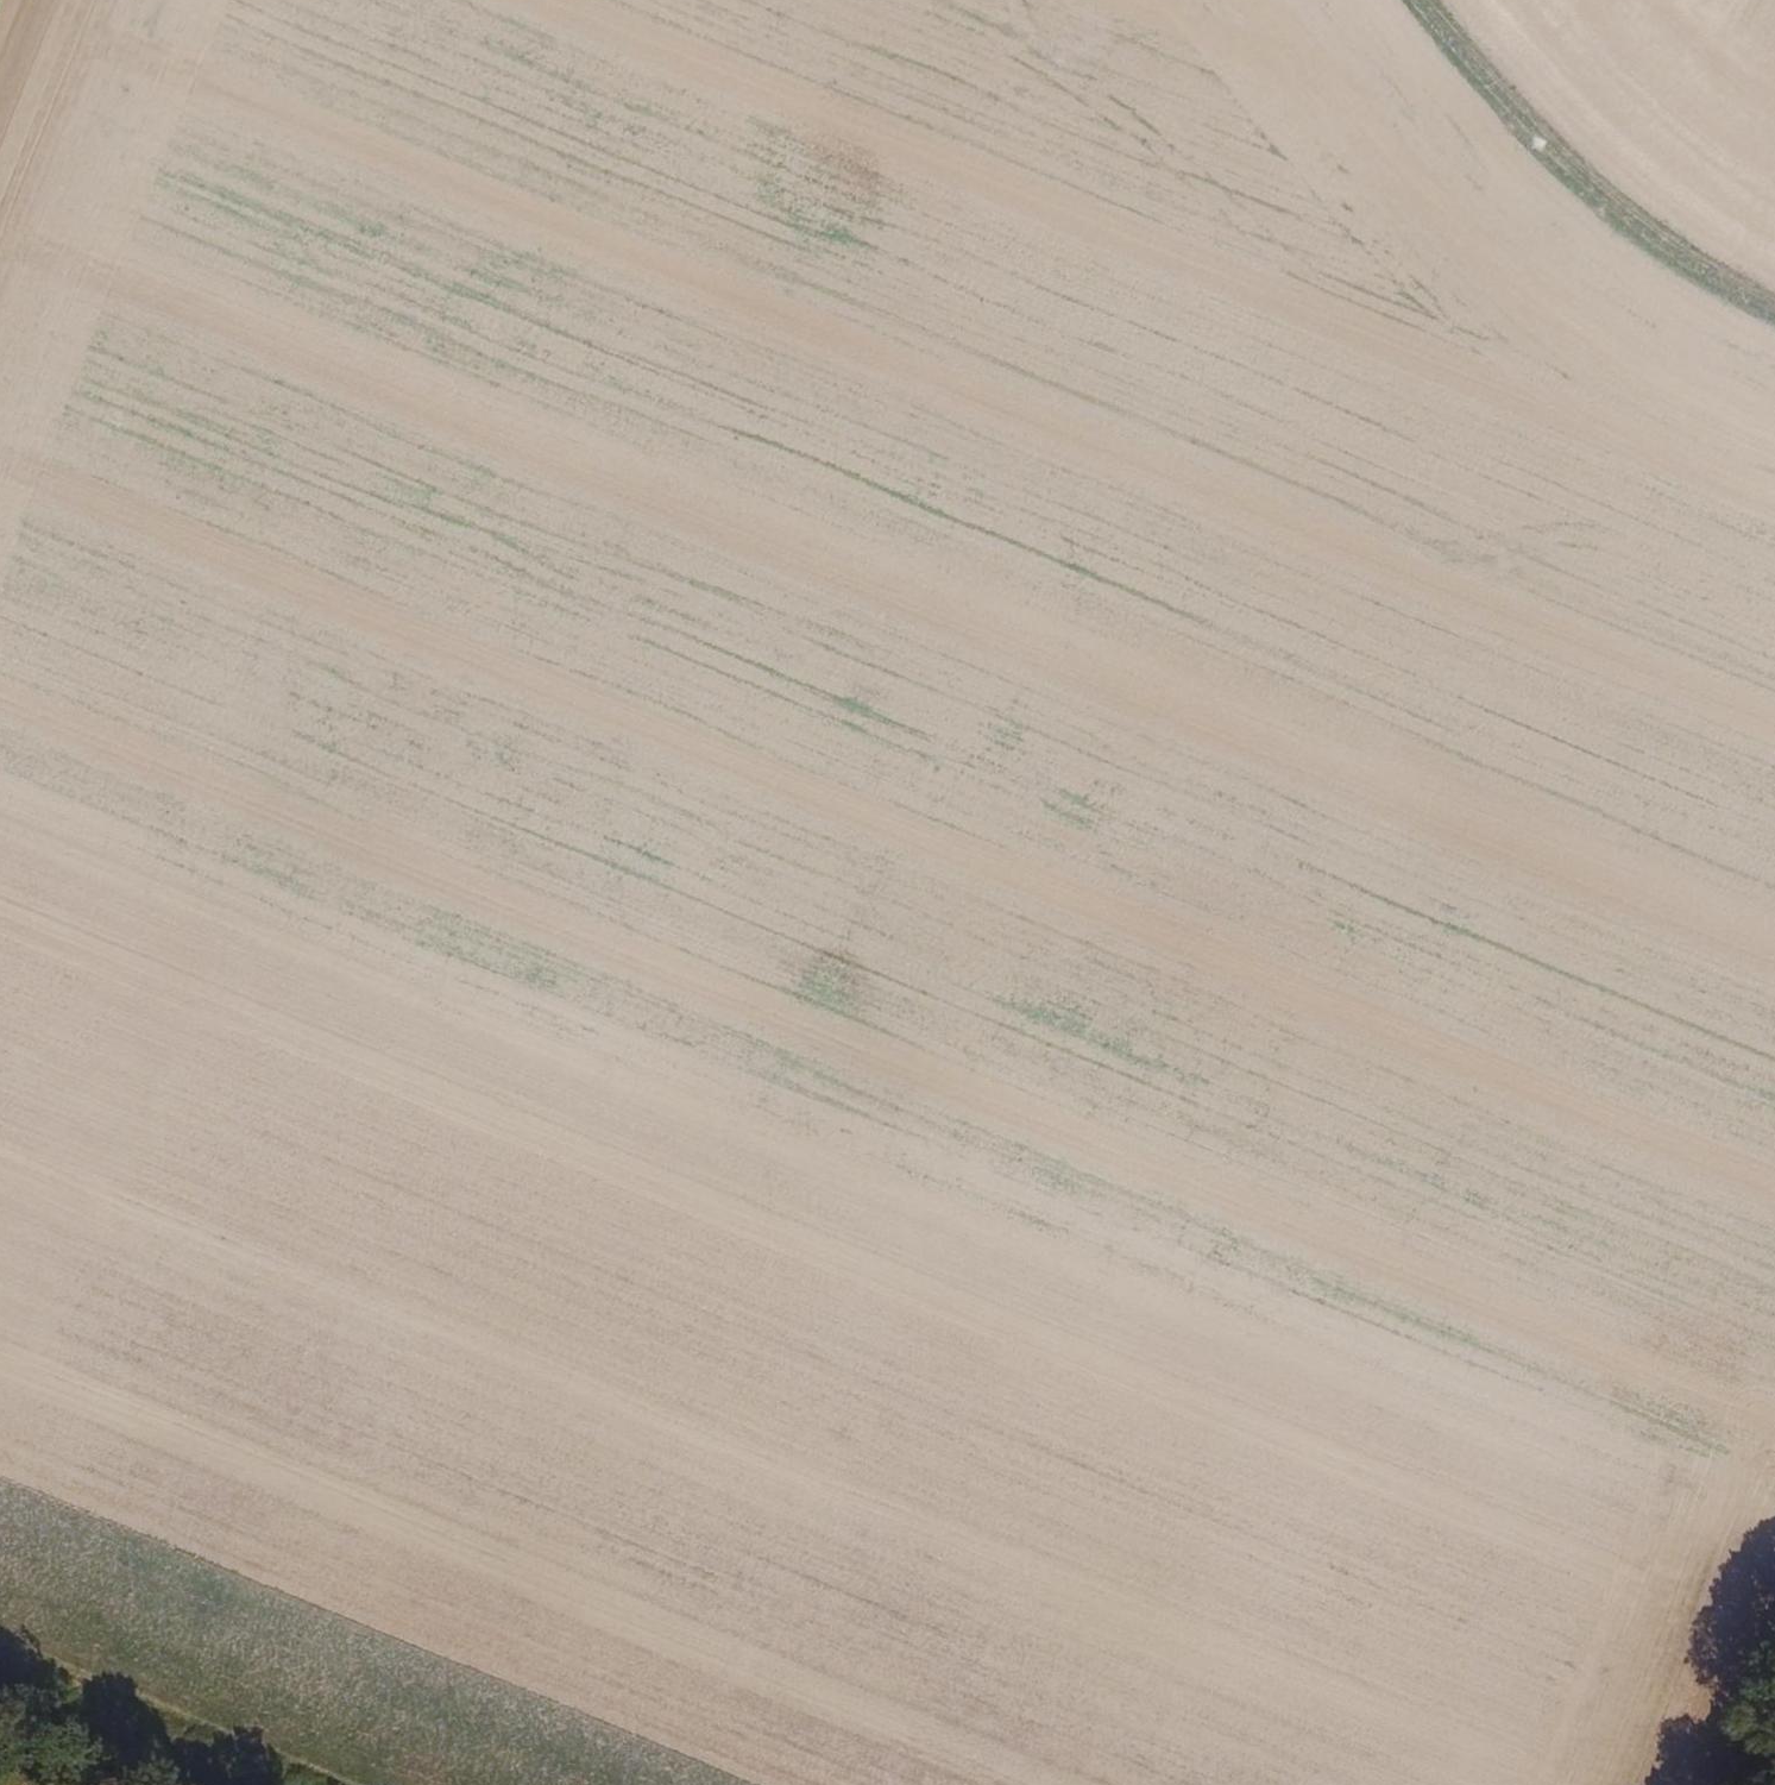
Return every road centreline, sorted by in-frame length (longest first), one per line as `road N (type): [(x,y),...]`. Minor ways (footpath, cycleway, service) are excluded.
road 1 (track): [(1774,298),(1706,261),(1542,132),(1432,0)]

